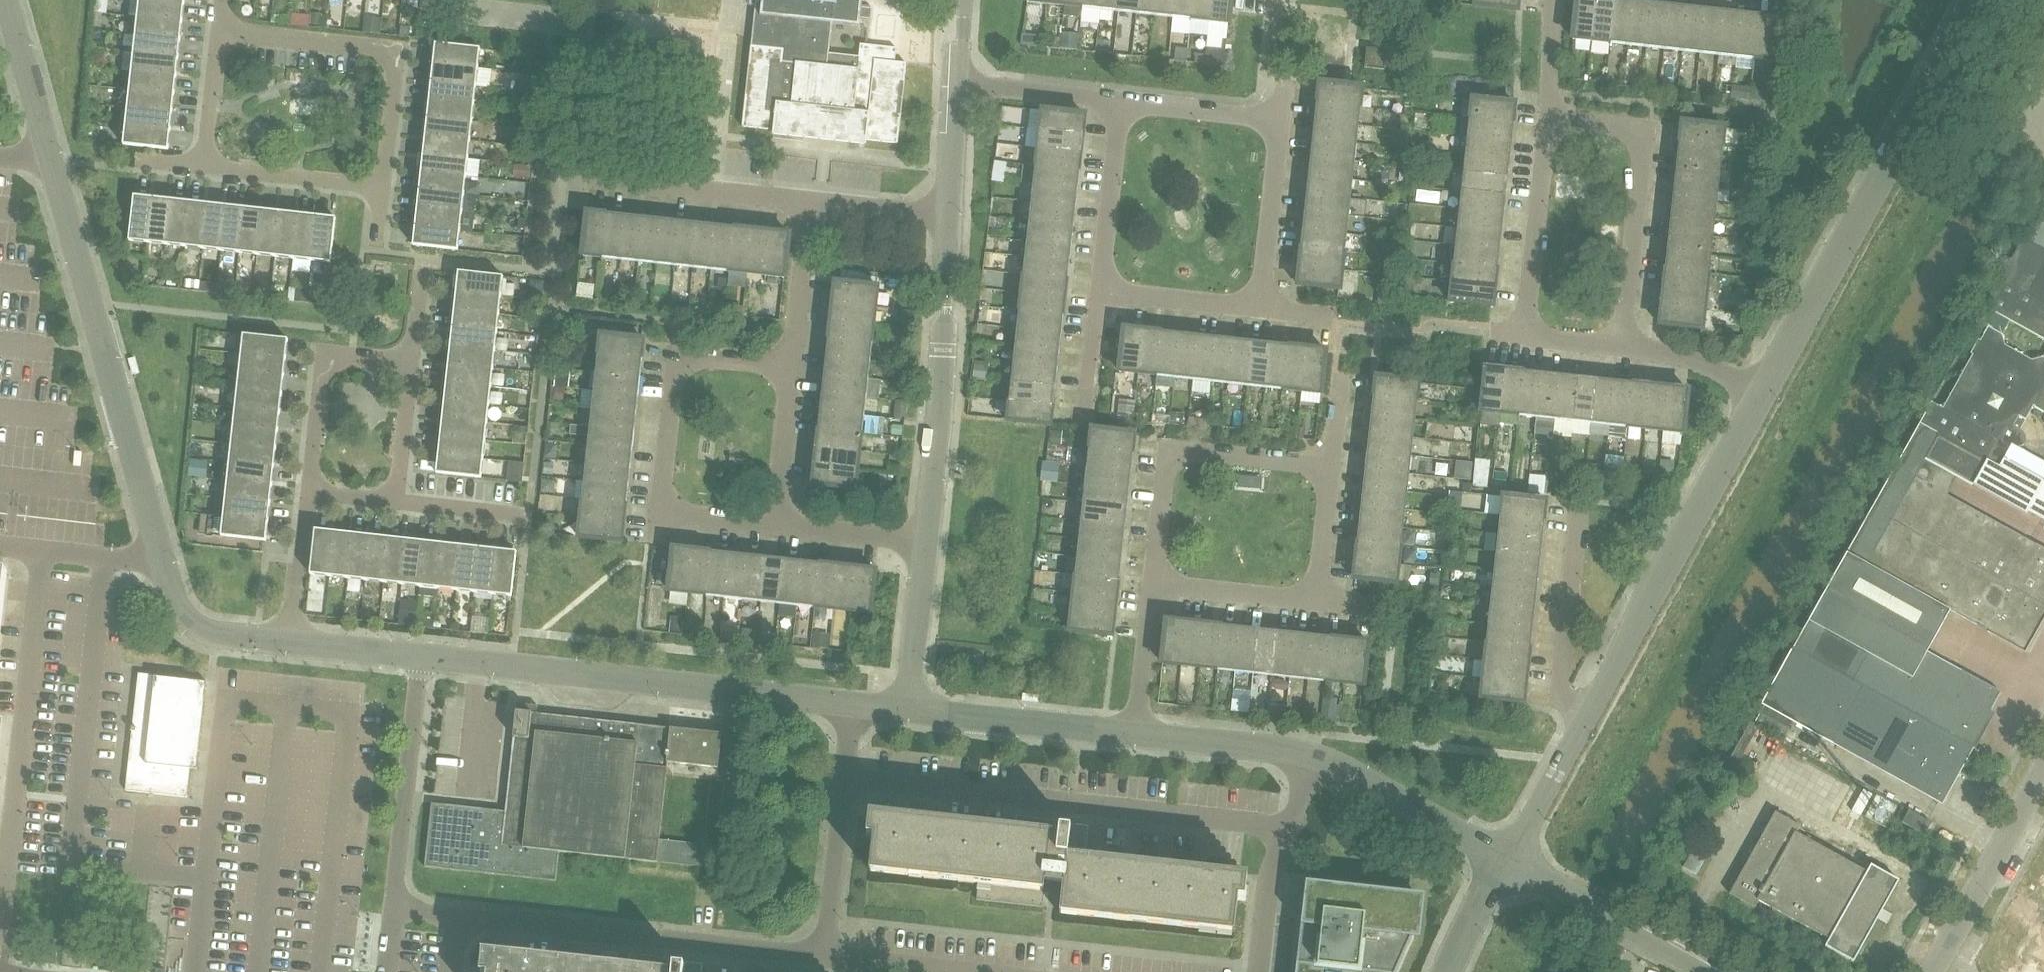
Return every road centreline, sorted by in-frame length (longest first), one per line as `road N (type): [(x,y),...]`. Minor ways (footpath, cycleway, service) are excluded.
road 1 (residential): [(1759,393),(1978,0)]
road 2 (residential): [(1282,832),(846,785)]
road 3 (residential): [(855,703),(425,656)]
road 4 (residential): [(168,565),(55,163)]
road 5 (residential): [(0,941),(42,551)]
road 6 (residential): [(771,526),(662,515),(679,357),(789,369)]
road 7 (residential): [(829,960),(463,920)]
road 8 (residential): [(1586,708),(1759,393)]
road 9 (residential): [(463,920),(398,914),(425,656)]
road 10 (residential): [(931,543),(951,220)]
road 11 (residential): [(1621,343),(1646,125),(1544,114)]
road 12 (residential): [(1155,587),(1169,453),(1331,471)]
road 13 (residential): [(1505,857),(1291,751)]
road 14 (unclassified): [(1711,971),(1505,857)]
road 15 (residential): [(309,495),(324,357),(412,367)]
road 16 (residential): [(1139,733),(913,709)]
road 17 (unclassified): [(1934,971),(2043,774)]
road 18 (residential): [(807,205),(586,180)]
road 19 (residential): [(1523,331),(1544,114)]
road 20 (residential): [(1586,708),(1561,694),(1579,508)]
road 21 (residential): [(1100,294),(1122,99)]
road 22 (residential): [(1262,312),(1284,117)]
road 23 (residential): [(381,188),(203,168)]
road 24 (residential): [(396,51),(218,32)]
road 25 (residential): [(829,960),(846,785)]
road 26 (residential): [(1505,857),(1586,708)]
road 27 (residential): [(55,163),(9,0)]
road 28 (residential): [(913,709),(931,543)]
road 29 (residential): [(789,369),(807,205)]
road 30 (residential): [(293,642),(197,623),(181,606),(168,565)]
road 31 (residential): [(1122,99),(959,81)]
road 32 (residential): [(1262,312),(1100,294)]
road 33 (residential): [(1284,117),(1122,99)]
road 34 (residential): [(1316,605),(1155,587)]
road 35 (residential): [(931,543),(771,526)]
road 36 (residential): [(771,526),(789,369)]
road 37 (residential): [(1291,751),(1139,733)]
road 38 (residential): [(1759,393),(1693,359),(1621,343)]
road 39 (residential): [(293,642),(309,495)]
road 40 (residential): [(1139,733),(1155,587)]
road 41 (residential): [(951,220),(807,205)]
road 42 (residential): [(1267,971),(1282,832)]
road 43 (residential): [(951,220),(959,81)]
road 44 (residential): [(396,51),(381,188)]
road 45 (residential): [(397,504),(412,367)]
road 46 (residential): [(203,168),(218,32)]
road 47 (residential): [(1316,605),(1331,471)]
road 48 (residential): [(425,656),(293,642)]
road 49 (residential): [(1446,971),(1505,857)]
road 50 (residential): [(168,565),(42,551)]
road 51 (residential): [(1087,419),(1100,294)]
road 52 (residential): [(518,518),(397,504)]

